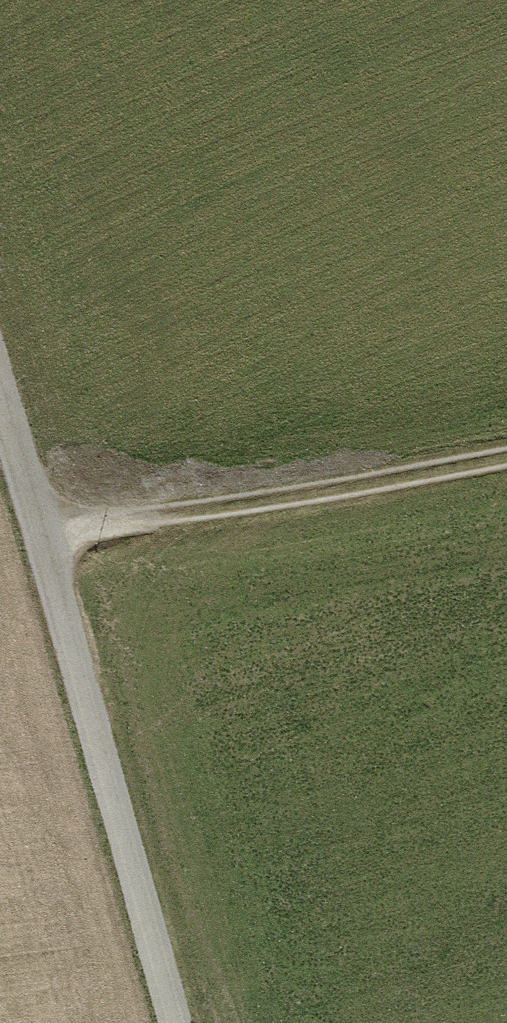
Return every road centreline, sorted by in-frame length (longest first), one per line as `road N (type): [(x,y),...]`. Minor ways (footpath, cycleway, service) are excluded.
road 1 (track): [(169,1022),(38,534)]
road 2 (track): [(38,534),(506,457)]
road 3 (track): [(38,534),(0,403)]

